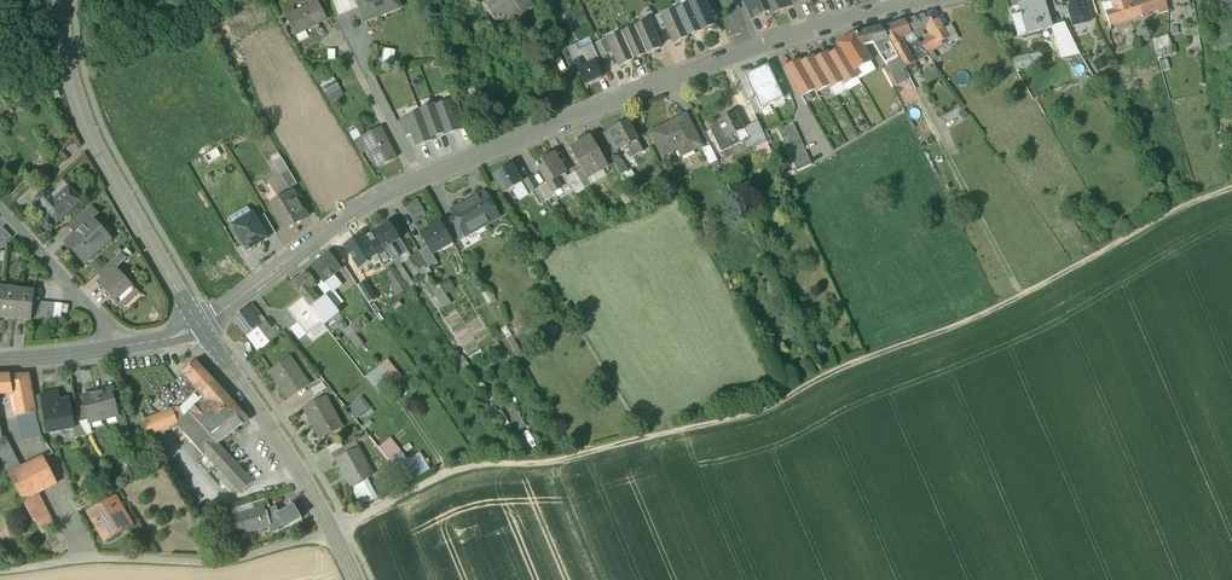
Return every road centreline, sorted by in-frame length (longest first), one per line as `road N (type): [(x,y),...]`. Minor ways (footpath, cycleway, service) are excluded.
road 1 (track): [(1231,190),(1170,214),(953,328),(730,420),(573,458),(472,466),(333,530),(219,564),(98,558),(0,570)]
road 2 (residential): [(747,50),(381,196),(200,327)]
road 3 (residential): [(200,327),(83,117),(68,73),(61,0)]
road 4 (residential): [(200,327),(273,429),(354,579)]
road 5 (residential): [(930,0),(747,50)]
road 6 (residential): [(118,348),(113,330),(0,205)]

